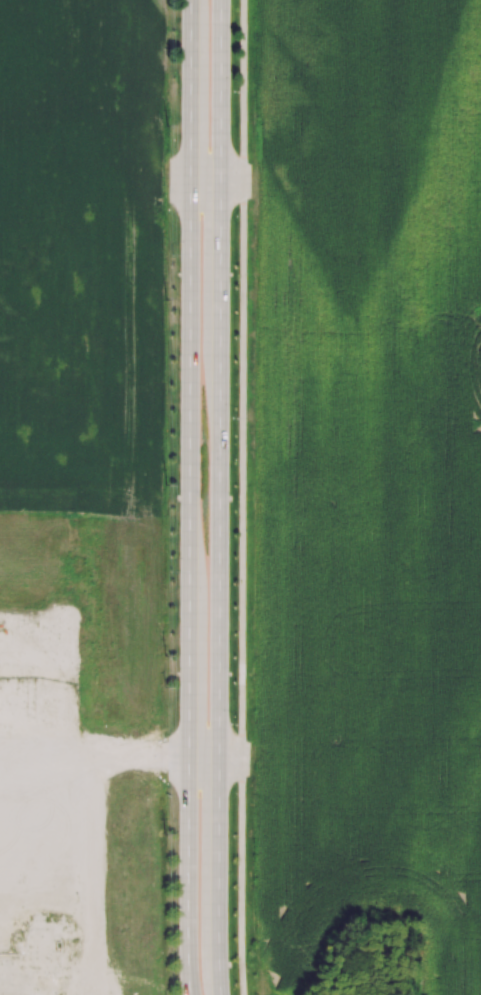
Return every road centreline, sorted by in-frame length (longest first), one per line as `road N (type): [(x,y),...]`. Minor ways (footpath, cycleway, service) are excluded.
road 1 (secondary): [(220,994),(221,0)]
road 2 (secondary): [(190,0),(191,994)]

